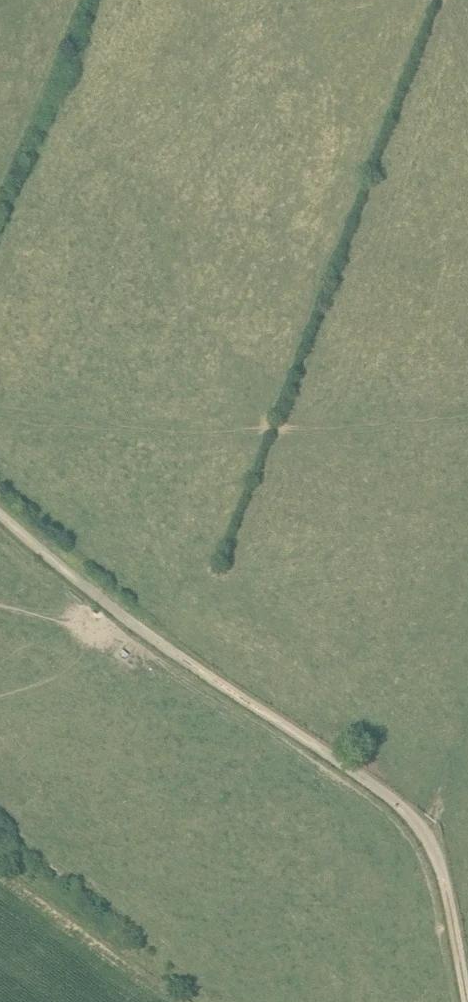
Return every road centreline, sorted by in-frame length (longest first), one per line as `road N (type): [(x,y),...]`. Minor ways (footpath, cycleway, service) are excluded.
road 1 (unclassified): [(467,1001),(443,872),(401,805),(165,645),(0,513)]

